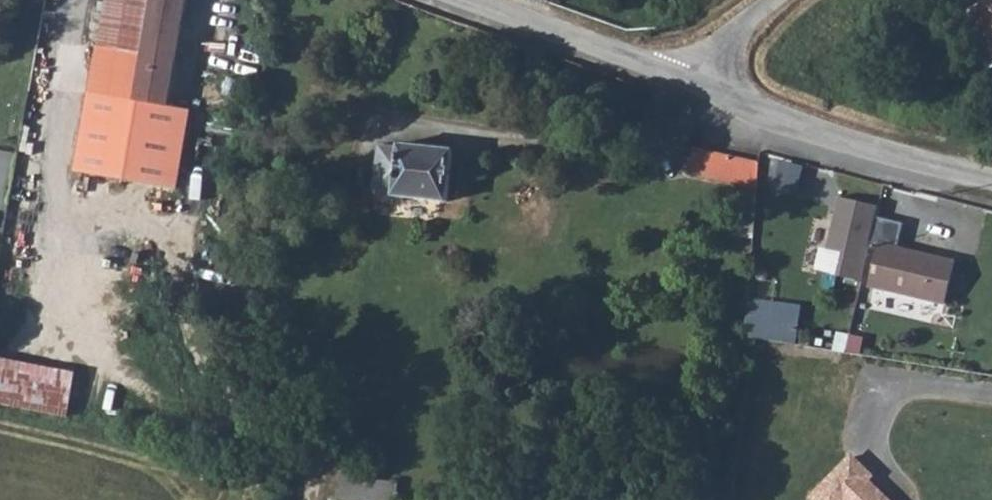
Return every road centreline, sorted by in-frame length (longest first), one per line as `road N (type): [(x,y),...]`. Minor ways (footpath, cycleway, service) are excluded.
road 1 (unclassified): [(991,184),(791,126),(693,84)]
road 2 (unclassified): [(693,84),(472,0)]

